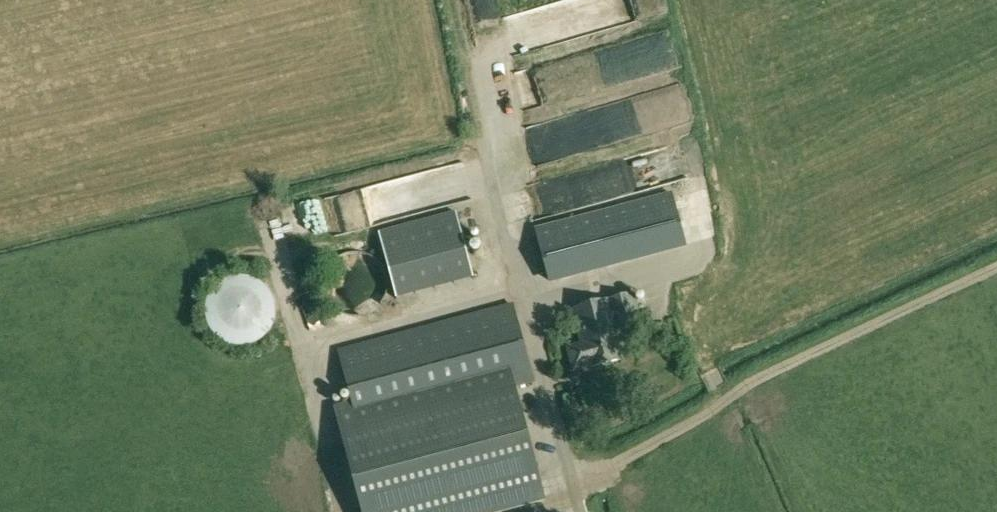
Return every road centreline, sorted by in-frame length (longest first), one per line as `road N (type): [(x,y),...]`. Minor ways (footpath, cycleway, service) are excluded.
road 1 (track): [(576,499),(602,467),(704,419),(750,386),(996,271)]

